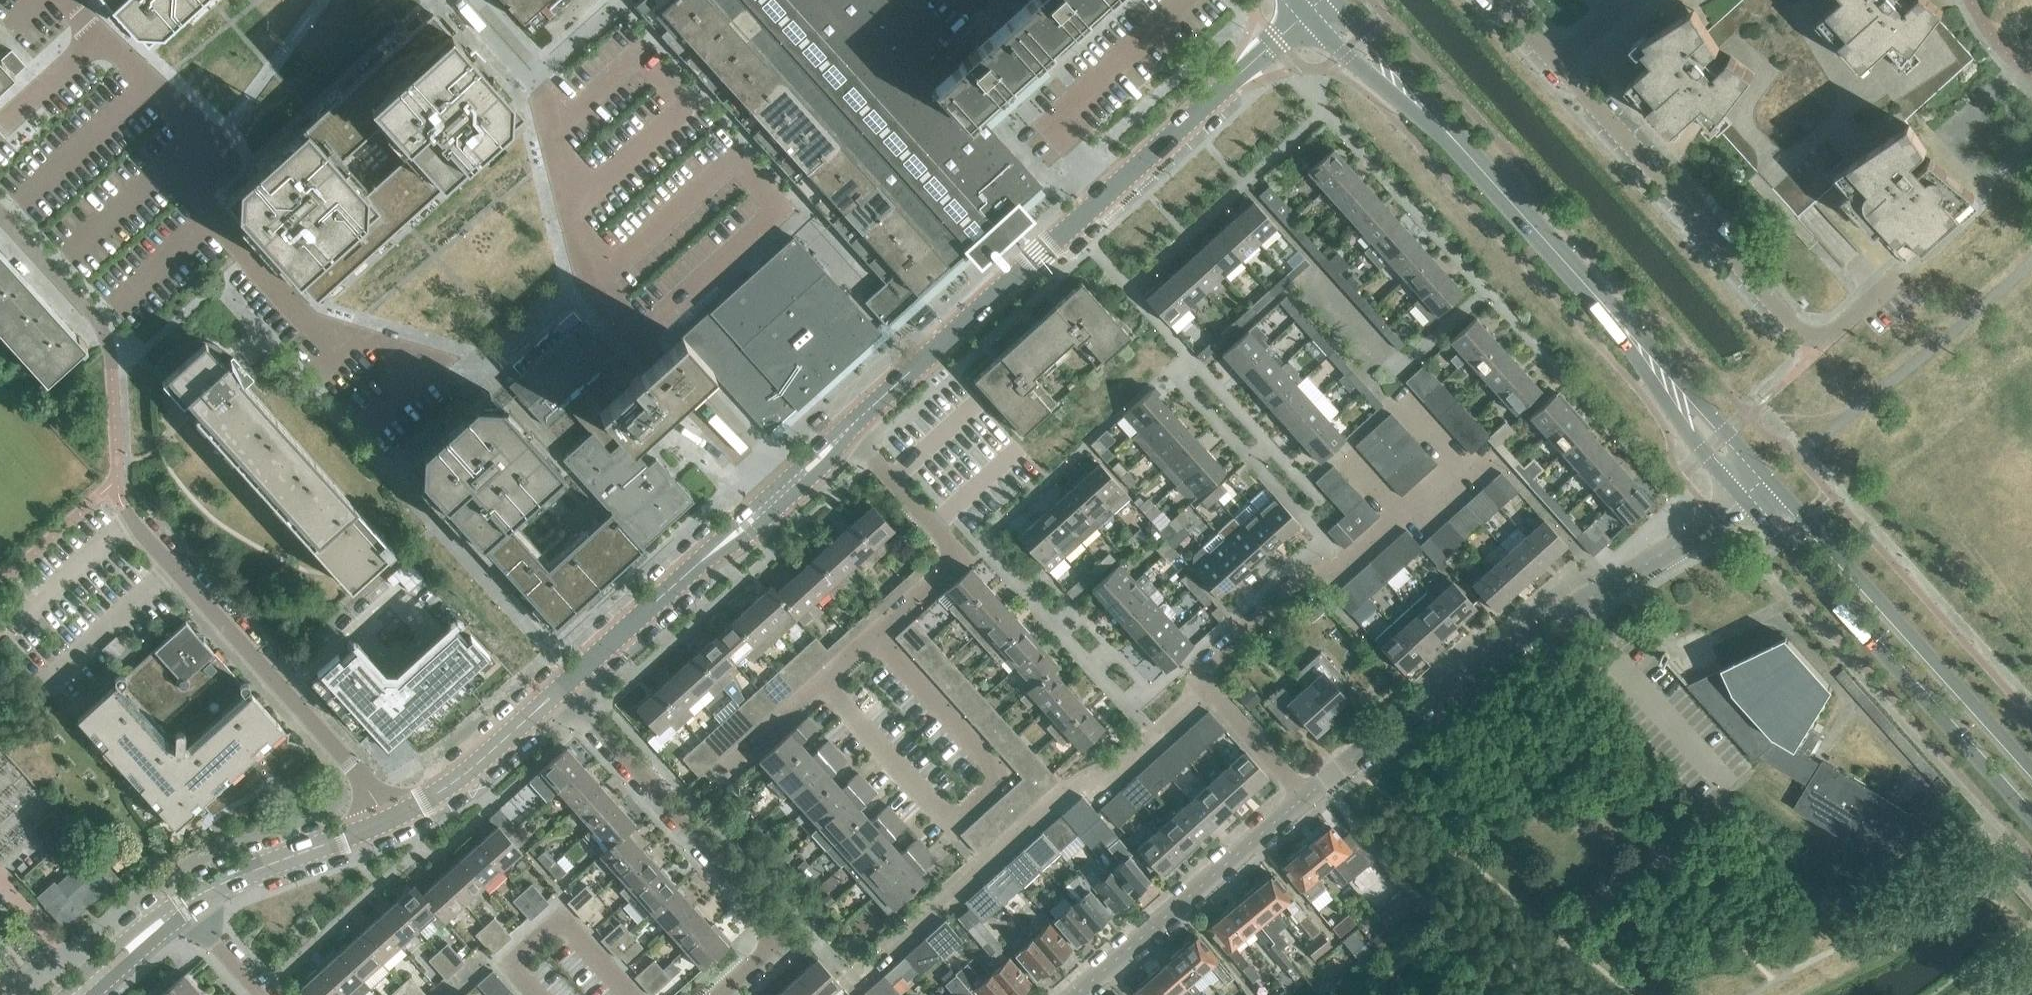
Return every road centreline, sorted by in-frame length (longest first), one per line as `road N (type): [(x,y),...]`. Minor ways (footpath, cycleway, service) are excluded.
road 1 (residential): [(780,492),(597,293),(536,75),(472,0)]
road 2 (residential): [(681,819),(963,557),(845,430)]
road 3 (residential): [(488,368),(302,318),(192,193),(198,138),(100,34)]
road 4 (residential): [(1303,794),(1742,495)]
road 5 (residential): [(1898,283),(1849,329),(1823,343),(1802,336),(1557,63)]
road 6 (secondary): [(1742,495),(2031,821)]
road 7 (residential): [(381,821),(354,766),(124,506)]
road 8 (secondary): [(2031,770),(1765,474)]
road 9 (tertiary): [(845,430),(1107,194)]
road 10 (residential): [(1303,794),(1205,677),(1293,589),(1338,571)]
road 11 (residential): [(1075,994),(1303,794)]
road 12 (tertiary): [(566,683),(780,492)]
road 13 (residential): [(1107,194),(1048,129),(1192,0)]
road 14 (secondary): [(1575,274),(1742,495)]
road 15 (secondary): [(1765,474),(1575,274)]
road 16 (tertiary): [(1107,194),(1306,13)]
road 17 (residential): [(712,994),(778,935),(681,819)]
road 18 (tertiary): [(381,821),(458,781),(566,683)]
road 19 (tertiary): [(185,903),(381,821)]
road 20 (secondary): [(1306,13),(1351,62),(1451,135)]
road 21 (secondary): [(1575,274),(1451,135)]
road 22 (residential): [(681,819),(566,683)]
road 23 (secondary): [(1451,135),(1338,0)]
road 24 (residential): [(513,961),(562,917),(630,994)]
road 25 (tertiary): [(81,994),(185,903)]
road 26 (residential): [(100,34),(0,126)]
road 27 (residential): [(262,994),(185,903)]

